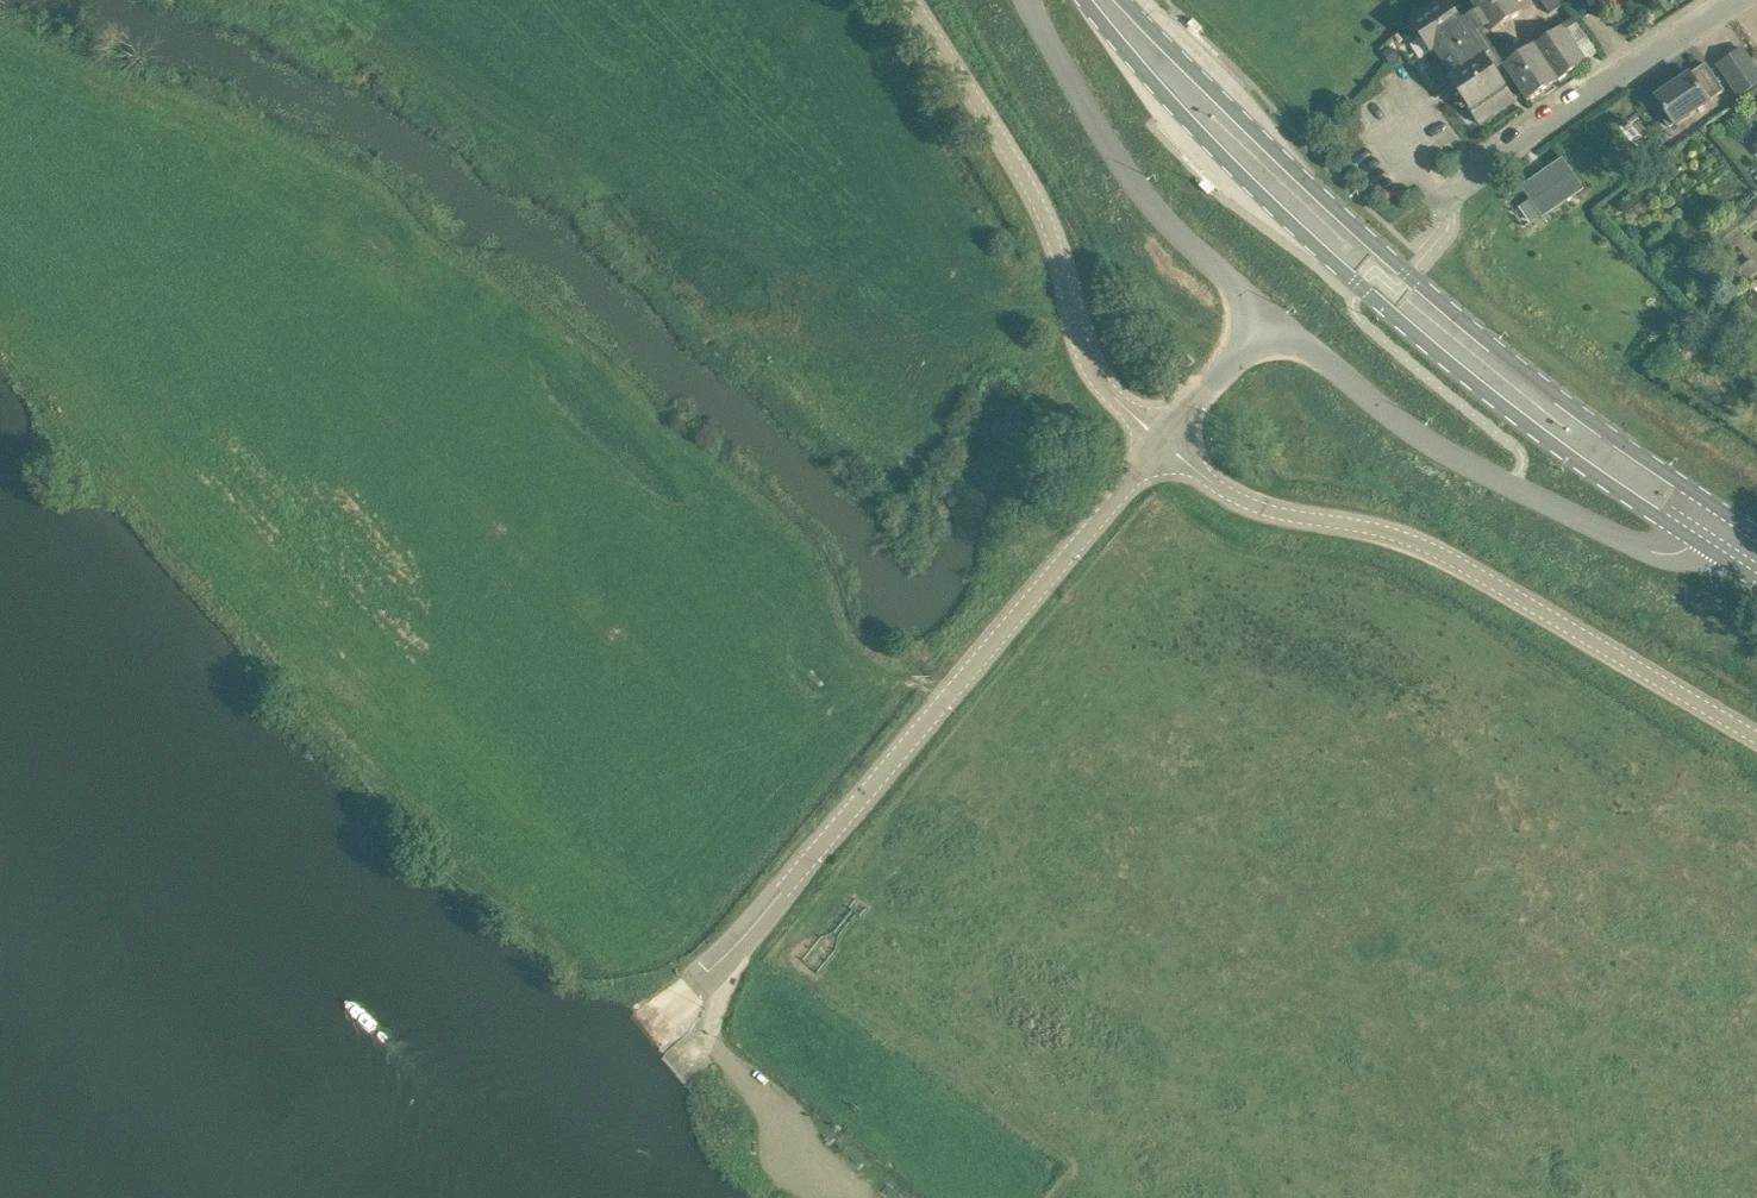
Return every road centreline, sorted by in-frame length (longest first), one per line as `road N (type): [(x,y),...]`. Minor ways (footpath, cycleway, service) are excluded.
road 1 (primary): [(1084,0),(1222,157),(1361,289),(1583,469),(1655,513),(1709,523)]
road 2 (primary): [(1709,523),(1679,480),(1415,275),(1126,0)]
road 3 (tertiary): [(645,1029),(736,949),(1163,442)]
road 4 (unclassified): [(1756,736),(1407,535),(1253,506),(1206,483),(1163,442)]
road 5 (tertiary): [(1709,523),(1677,553),(1614,539),(1391,414),(1270,314)]
road 6 (unclassified): [(1163,442),(1093,368),(1039,203),(911,0)]
road 7 (tertiary): [(1270,314),(1146,197),(1027,0)]
road 8 (residential): [(1442,207),(1727,0)]
road 9 (tertiary): [(1163,442),(1270,314)]

